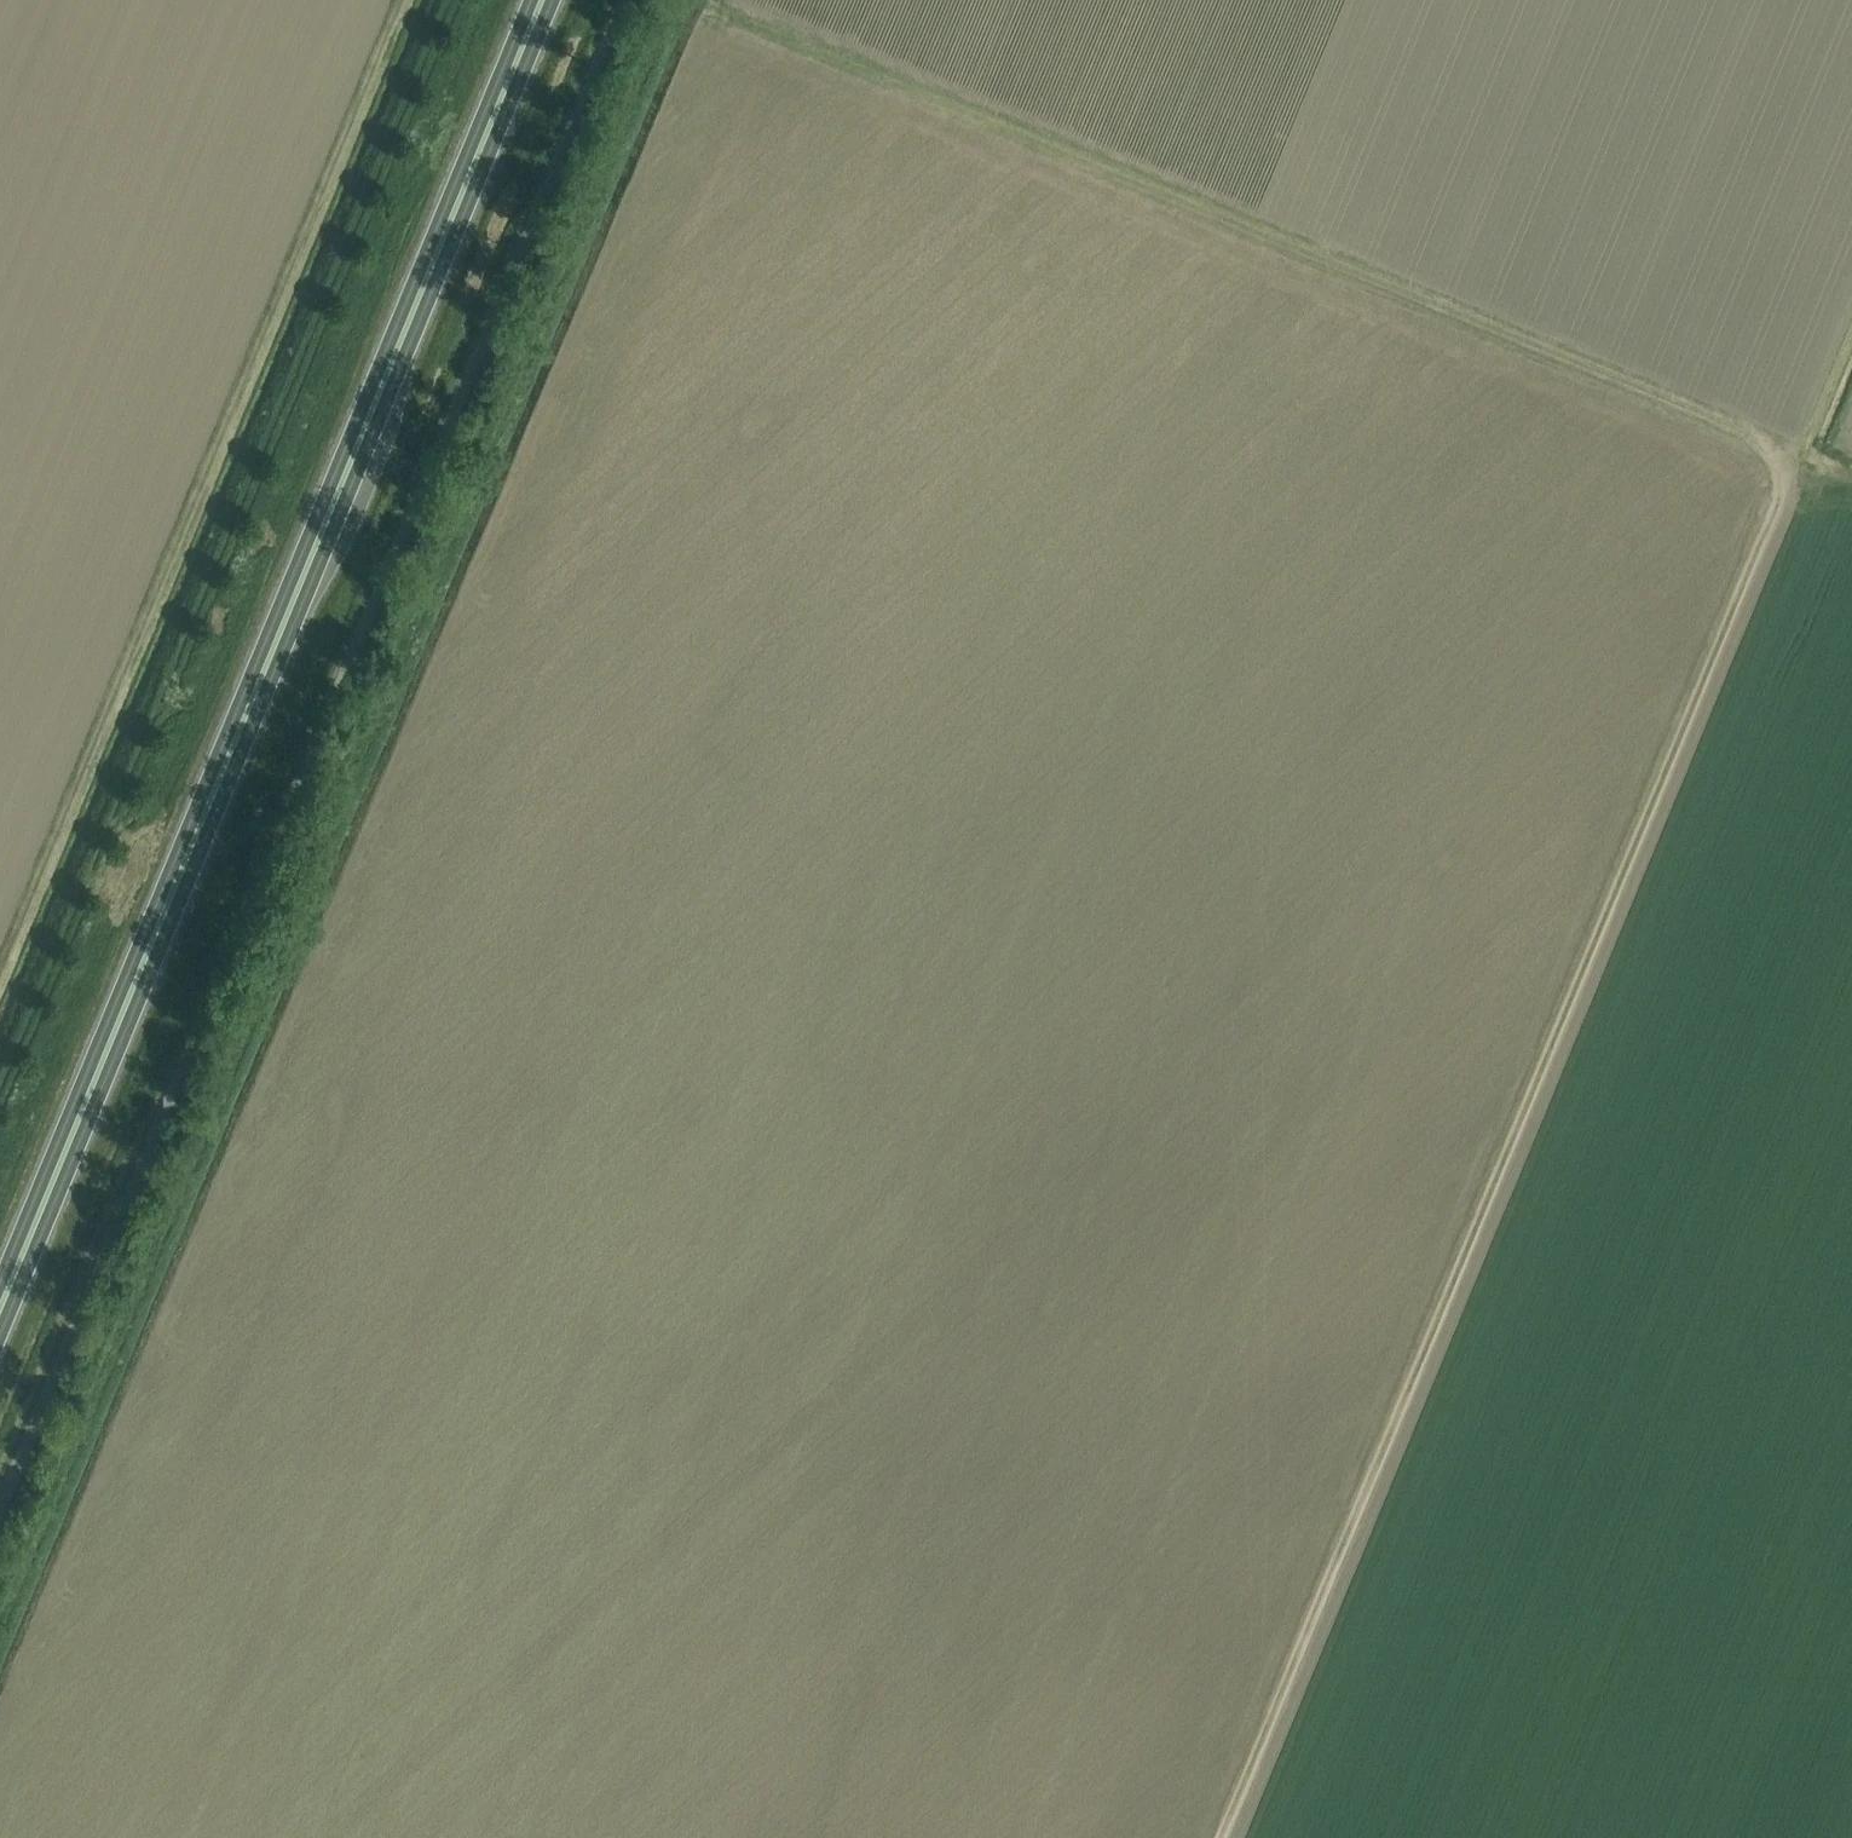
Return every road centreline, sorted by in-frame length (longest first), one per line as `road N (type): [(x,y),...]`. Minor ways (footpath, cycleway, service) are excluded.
road 1 (trunk): [(25,1247),(546,0)]

